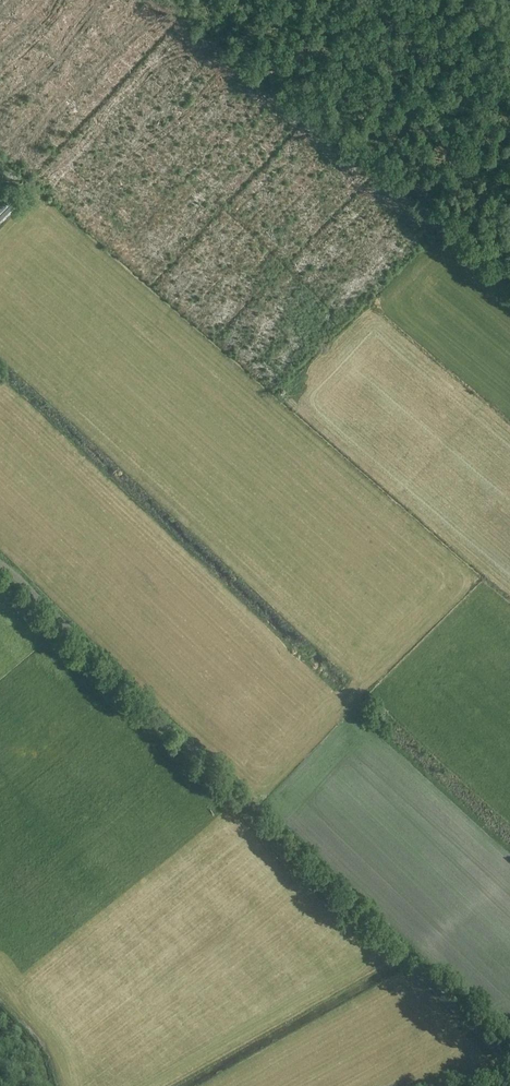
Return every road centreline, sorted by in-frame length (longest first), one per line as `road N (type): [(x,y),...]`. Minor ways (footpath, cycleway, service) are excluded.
road 1 (unclassified): [(509,1063),(0,564)]

